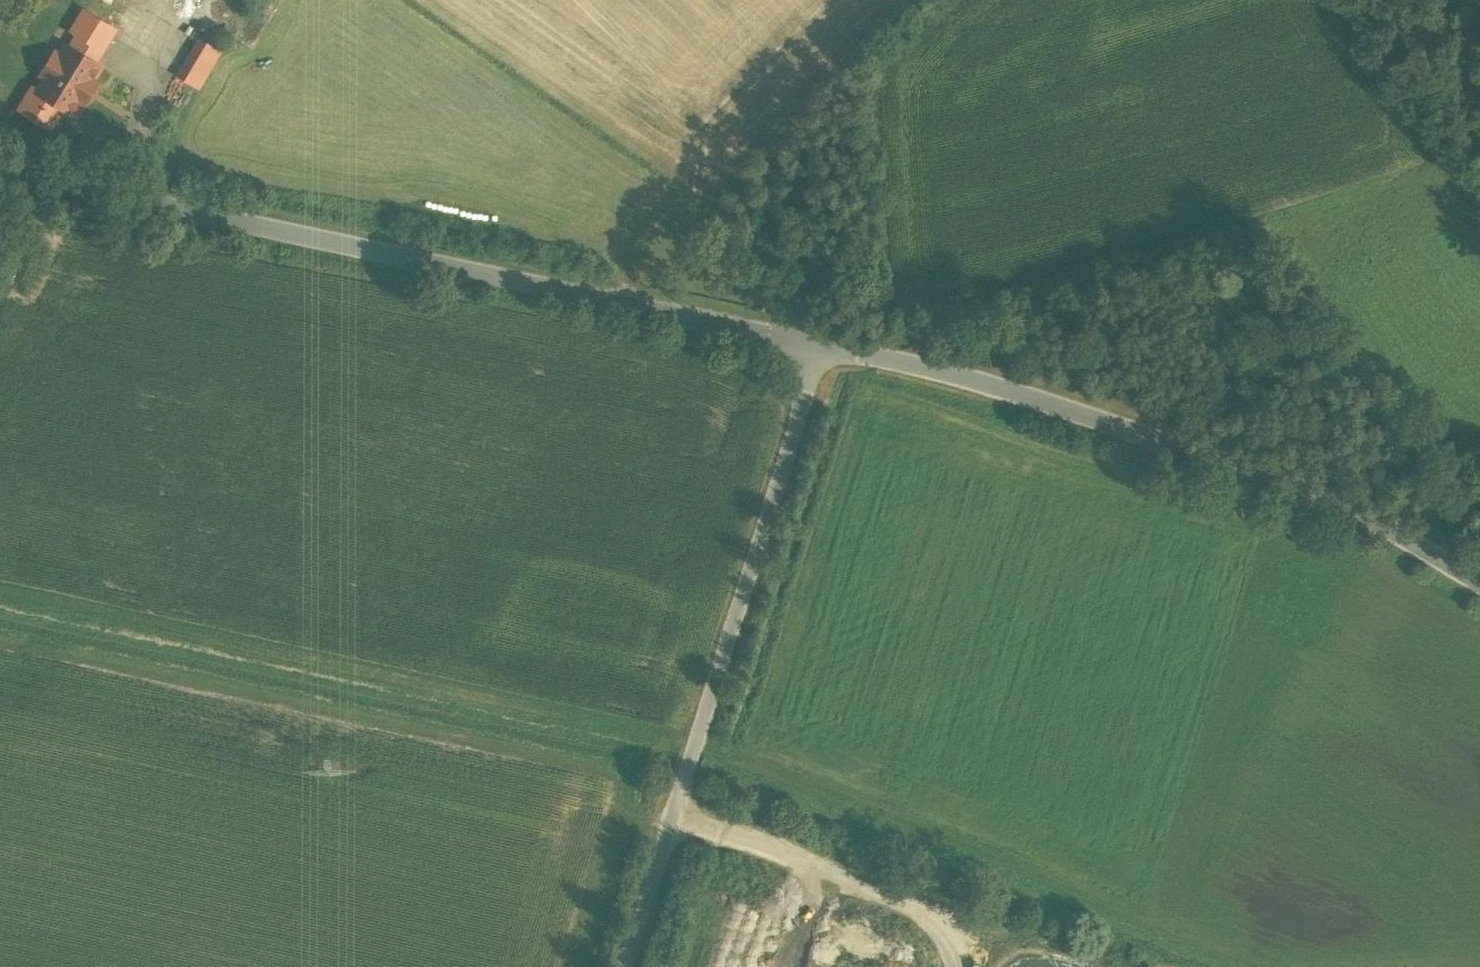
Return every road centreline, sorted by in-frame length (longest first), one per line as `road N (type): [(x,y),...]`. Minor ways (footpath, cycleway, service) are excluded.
road 1 (unclassified): [(0,167),(818,345)]
road 2 (unclassified): [(818,345),(981,385),(1324,496),(1406,532),(1479,581)]
road 3 (unclassified): [(622,966),(818,345)]
road 4 (track): [(621,301),(638,262),(686,201)]

